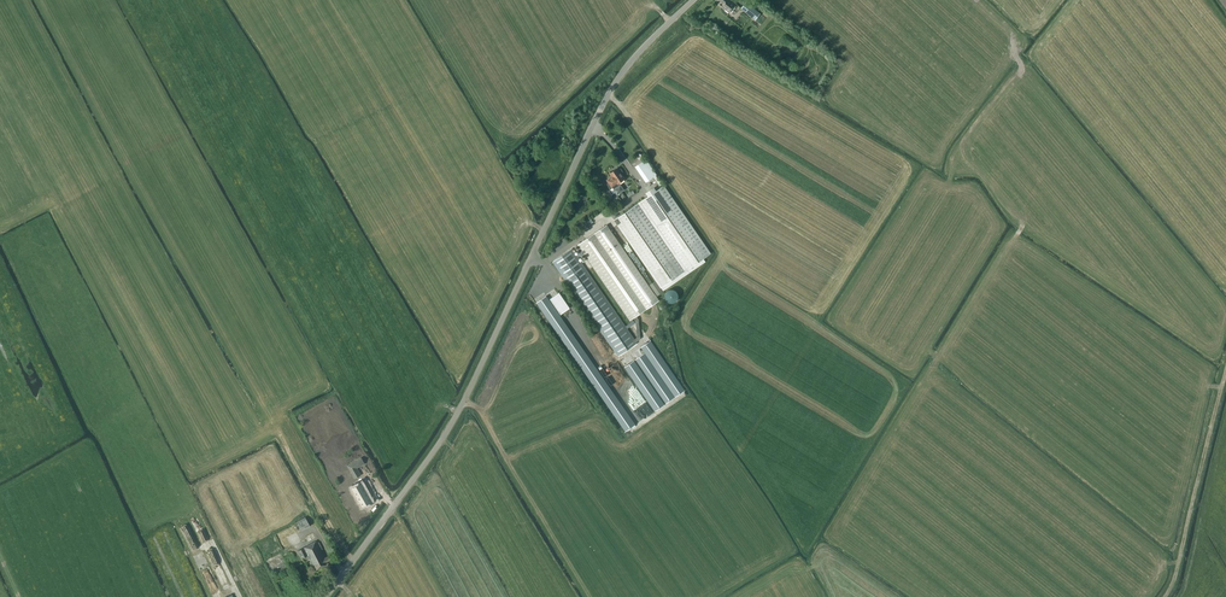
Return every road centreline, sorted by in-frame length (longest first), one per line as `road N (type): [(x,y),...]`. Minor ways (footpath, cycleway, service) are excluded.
road 1 (unclassified): [(325,596),(459,411),(614,85),(693,0)]
road 2 (track): [(1166,596),(1225,372)]

